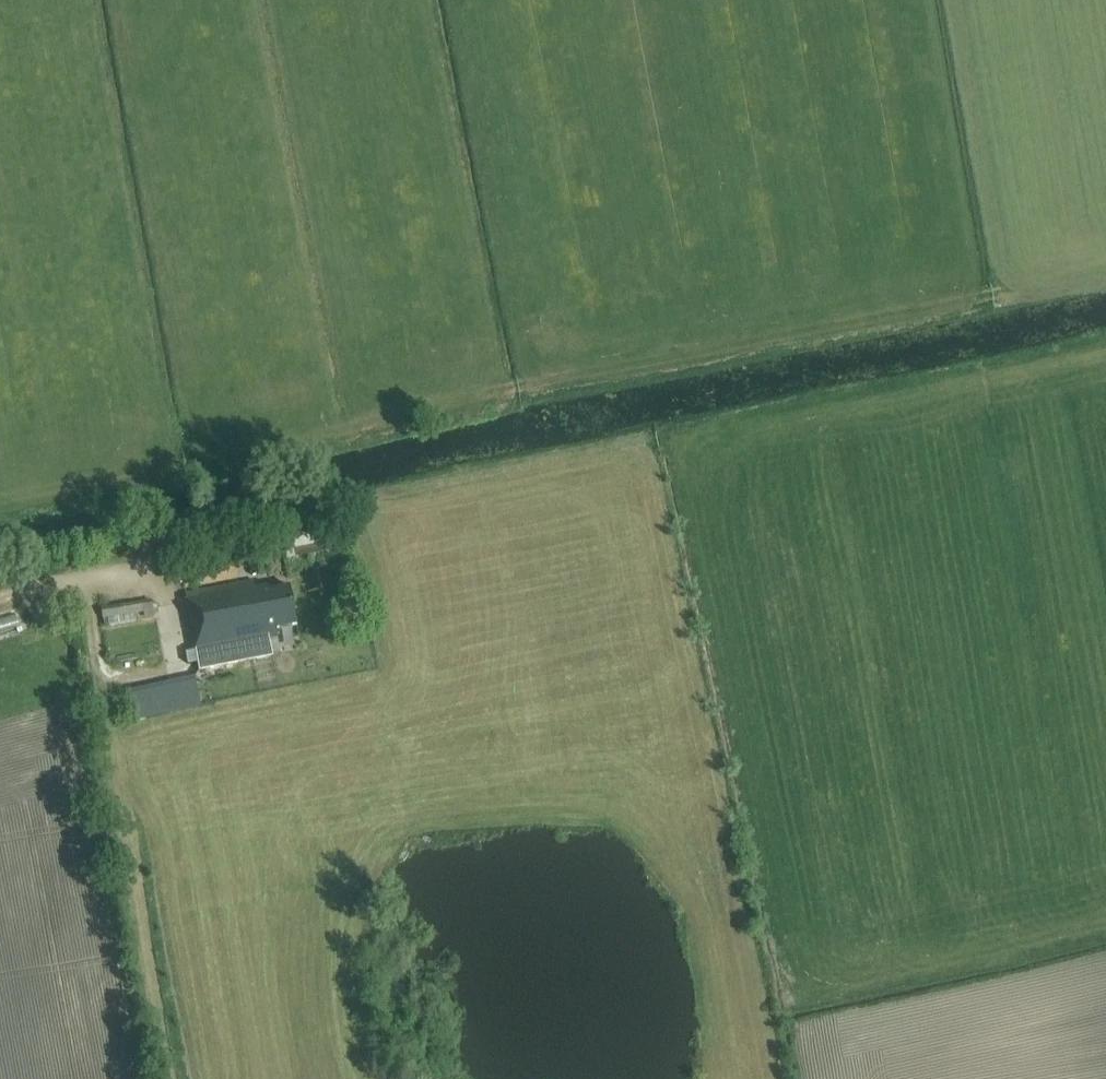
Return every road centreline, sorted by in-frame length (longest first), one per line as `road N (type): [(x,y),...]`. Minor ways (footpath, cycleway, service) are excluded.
road 1 (track): [(0,591),(57,572),(84,591),(170,1078)]

